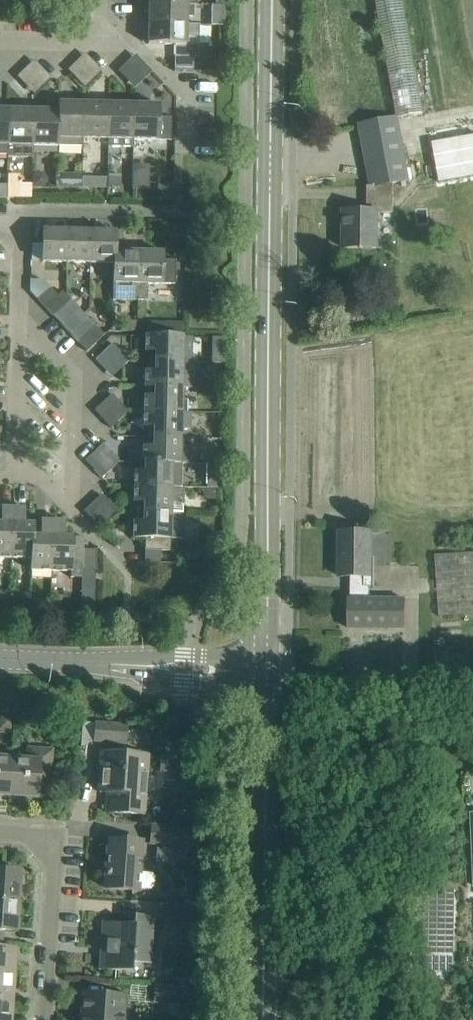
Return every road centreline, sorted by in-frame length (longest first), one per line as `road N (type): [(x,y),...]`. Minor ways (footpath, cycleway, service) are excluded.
road 1 (secondary): [(267,677),(273,0)]
road 2 (tertiary): [(263,1019),(267,677)]
road 3 (residential): [(45,1019),(55,874),(48,845),(0,832)]
road 4 (unclassified): [(472,686),(318,707),(288,697),(267,677)]
road 5 (residential): [(52,490),(72,483),(76,375),(19,318)]
road 6 (secondary): [(0,658),(198,668)]
road 7 (residential): [(99,41),(133,42),(188,98),(186,151)]
road 8 (residential): [(21,223),(32,211),(179,213)]
road 9 (residential): [(16,477),(19,318)]

